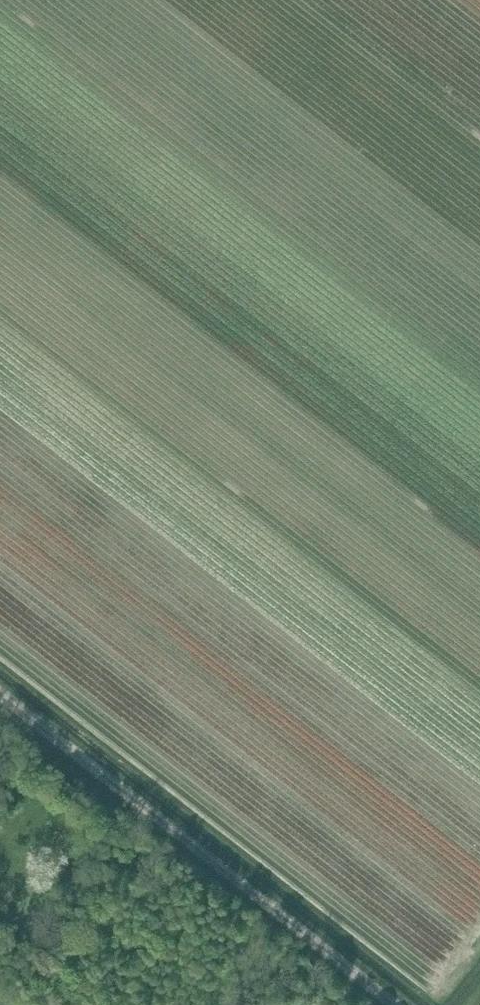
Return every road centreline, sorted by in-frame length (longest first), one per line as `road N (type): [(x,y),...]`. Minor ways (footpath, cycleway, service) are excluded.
road 1 (track): [(0,695),(387,1004)]

